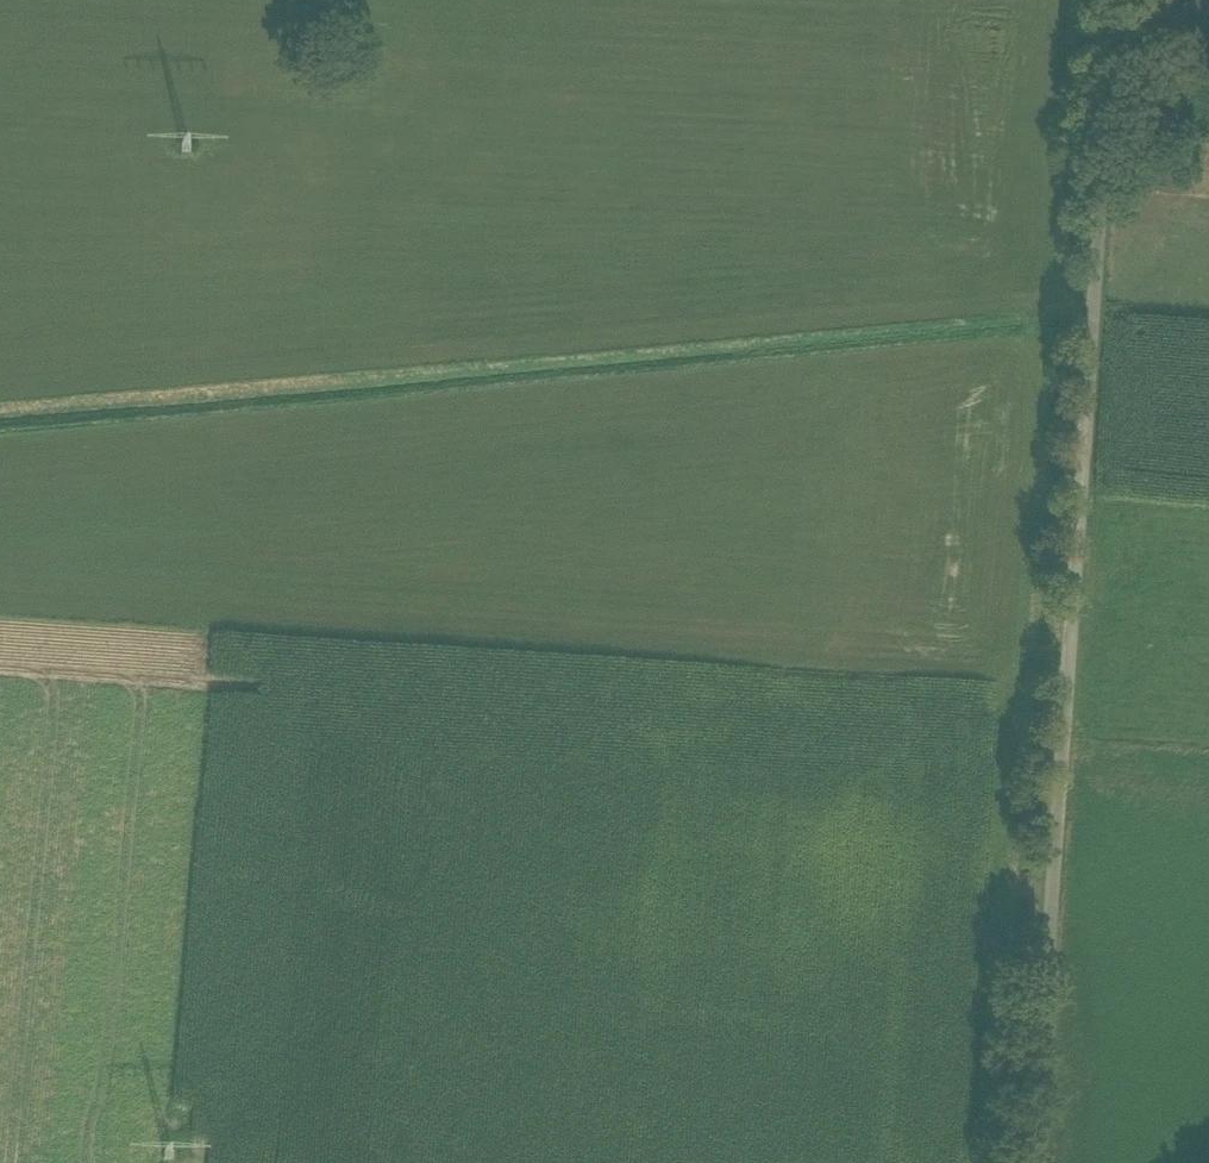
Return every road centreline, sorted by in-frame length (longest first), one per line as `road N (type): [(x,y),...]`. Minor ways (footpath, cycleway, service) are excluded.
road 1 (unclassified): [(1117,0),(1037,1162)]
road 2 (track): [(1069,667),(0,607)]

